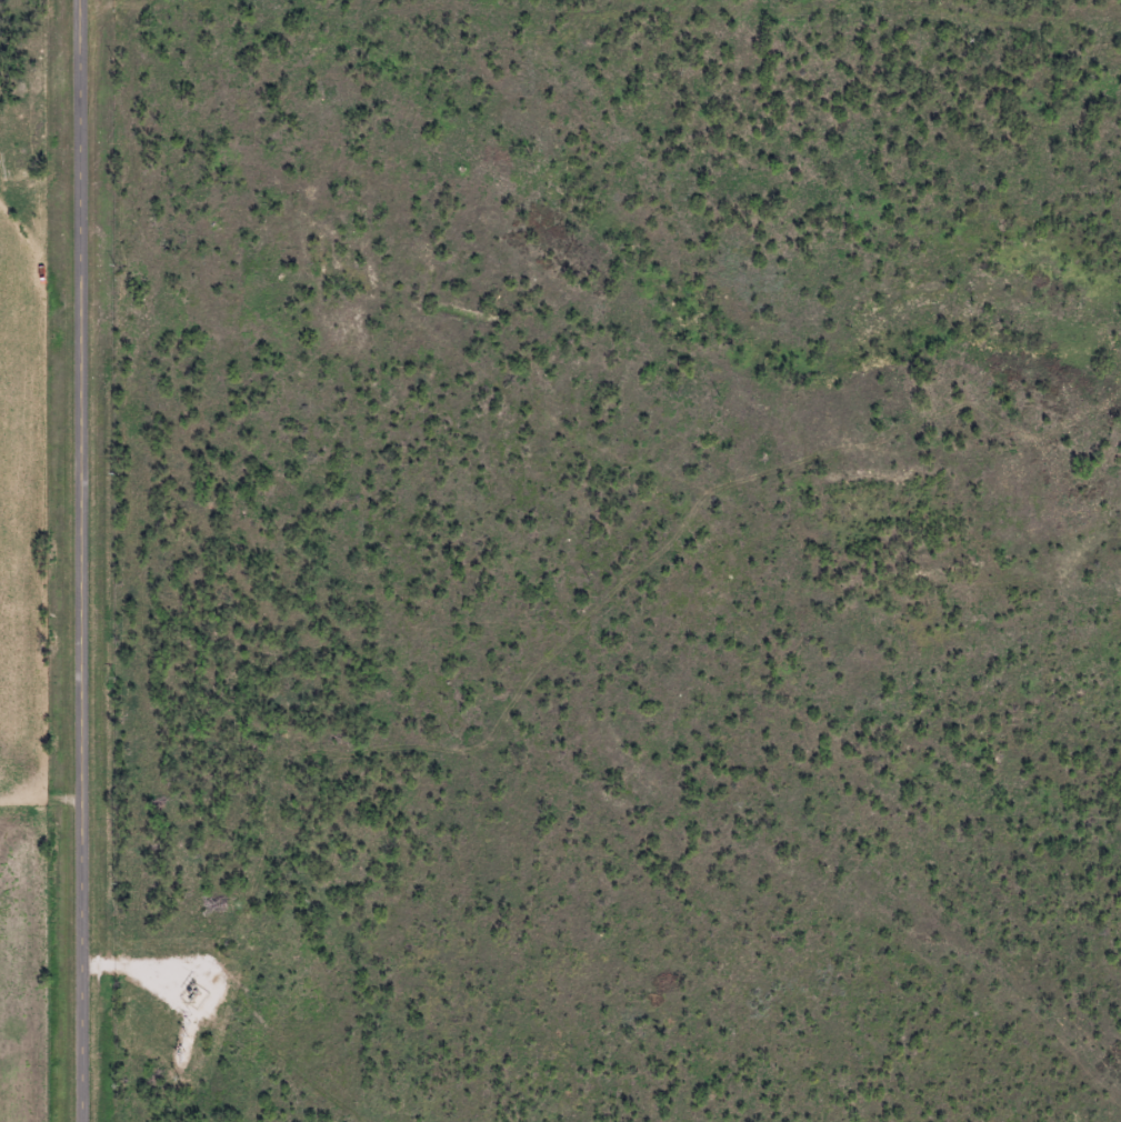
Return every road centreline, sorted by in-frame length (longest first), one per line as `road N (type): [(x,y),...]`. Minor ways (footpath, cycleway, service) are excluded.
road 1 (tertiary): [(73,1121),(70,0)]

